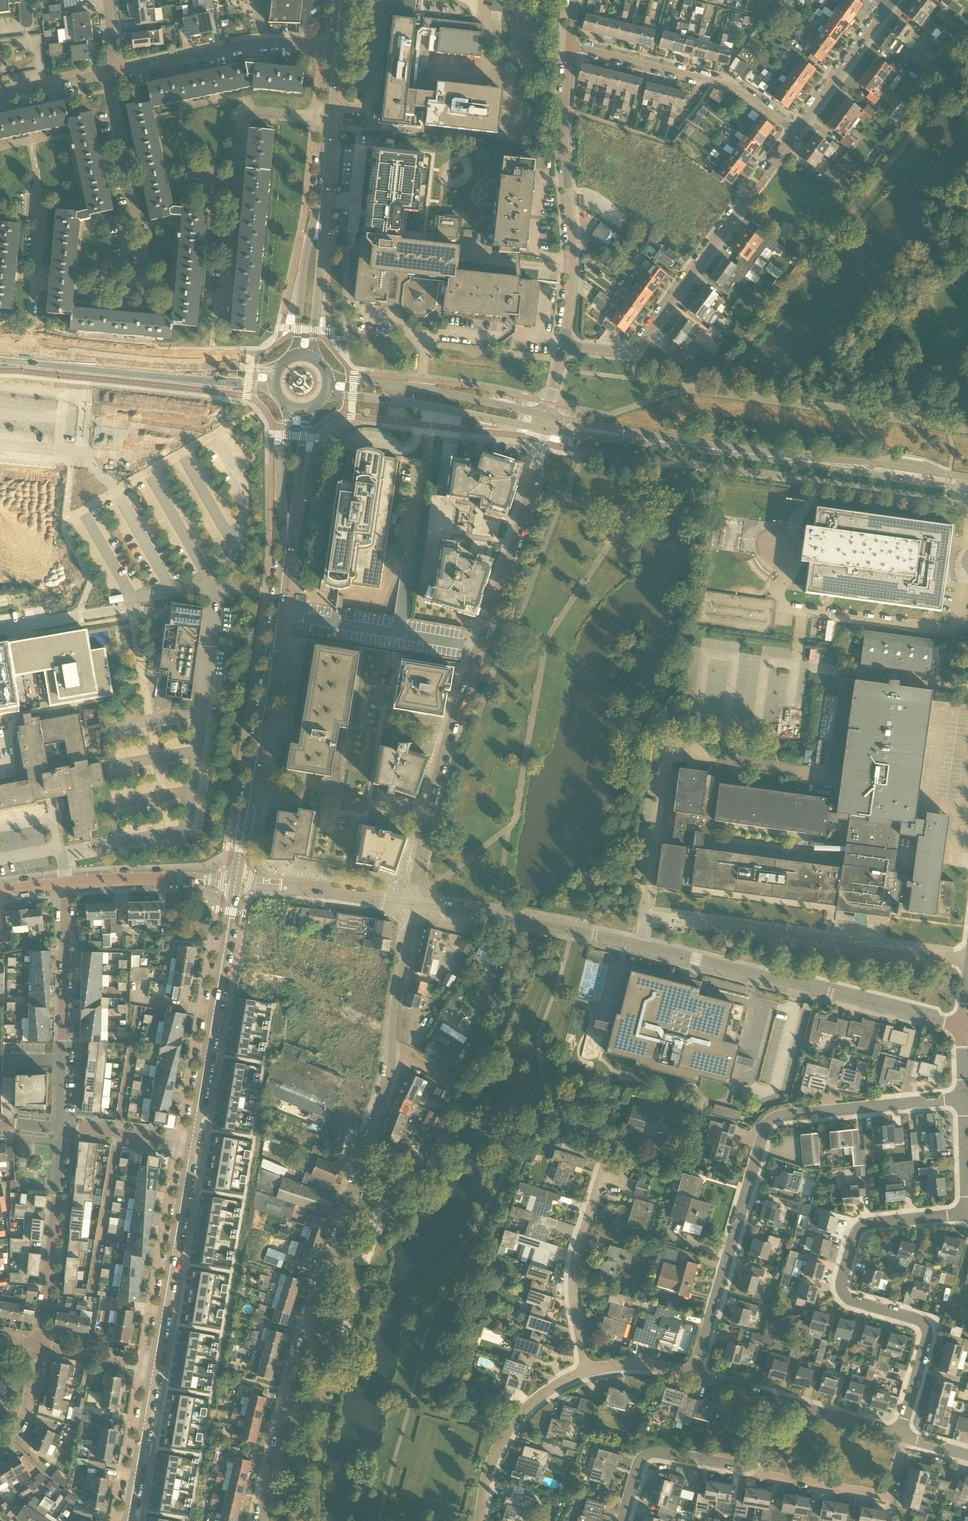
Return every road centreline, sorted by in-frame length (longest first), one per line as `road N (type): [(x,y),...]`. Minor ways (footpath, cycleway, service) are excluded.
road 1 (residential): [(259,1520),(387,1080),(413,904)]
road 2 (residential): [(413,904),(427,815),(542,440)]
road 3 (residential): [(694,1373),(772,1121),(962,1098)]
road 4 (residential): [(901,1436),(925,1328),(842,1293),(854,1232),(871,1221),(966,1213)]
road 5 (residential): [(967,963),(647,917),(640,945)]
road 6 (residential): [(565,346),(634,353),(796,133)]
road 7 (tertiary): [(236,881),(285,544)]
road 8 (residential): [(962,1028),(640,945)]
road 9 (residential): [(565,346),(574,264),(566,153),(570,45)]
road 10 (residential): [(216,321),(239,125),(252,112),(329,119)]
road 11 (tertiary): [(0,359),(276,392)]
road 12 (tertiary): [(192,1145),(236,881)]
road 13 (tertiary): [(280,365),(181,368),(28,350)]
road 14 (residential): [(570,45),(734,87),(796,133)]
road 15 (residential): [(62,1128),(66,883)]
road 16 (residential): [(640,945),(413,904)]
road 17 (tertiary): [(153,1367),(192,1145)]
road 18 (tertiary): [(324,398),(415,403),(546,430)]
road 19 (tertiary): [(548,416),(328,374)]
road 20 (residential): [(116,72),(258,44),(336,47)]
road 21 (residential): [(589,1371),(575,1307),(576,1252),(597,1183),(627,1181)]
road 22 (residential): [(40,1347),(62,1128)]
road 23 (residential): [(901,1436),(888,1487),(876,1495),(758,1475),(743,1465)]
road 24 (residential): [(479,1520),(500,1439),(553,1388),(589,1371)]
road 25 (residential): [(413,904),(236,881)]
road 26 (residential): [(66,883),(236,881)]
road 27 (tertiary): [(803,461),(967,489)]
road 28 (residential): [(622,1520),(648,1455),(743,1465)]
road 29 (tertiary): [(967,478),(803,461)]
road 30 (residential): [(796,133),(889,8)]
road 31 (tertiary): [(127,1520),(153,1367)]
road 32 (residential): [(28,350),(36,203)]
road 33 (residential): [(136,216),(105,77)]
road 34 (tertiary): [(318,217),(292,356)]
road 35 (tertiary): [(315,358),(318,217)]
road 36 (tertiary): [(284,403),(285,544)]
road 37 (tertiary): [(285,544),(313,407)]
road 38 (residential): [(901,1436),(768,1396)]
road 39 (tertiary): [(677,444),(548,416)]
road 40 (tertiary): [(546,430),(677,444)]
road 41 (residential): [(62,1128),(192,1145)]
road 42 (tertiary): [(803,461),(677,444)]

